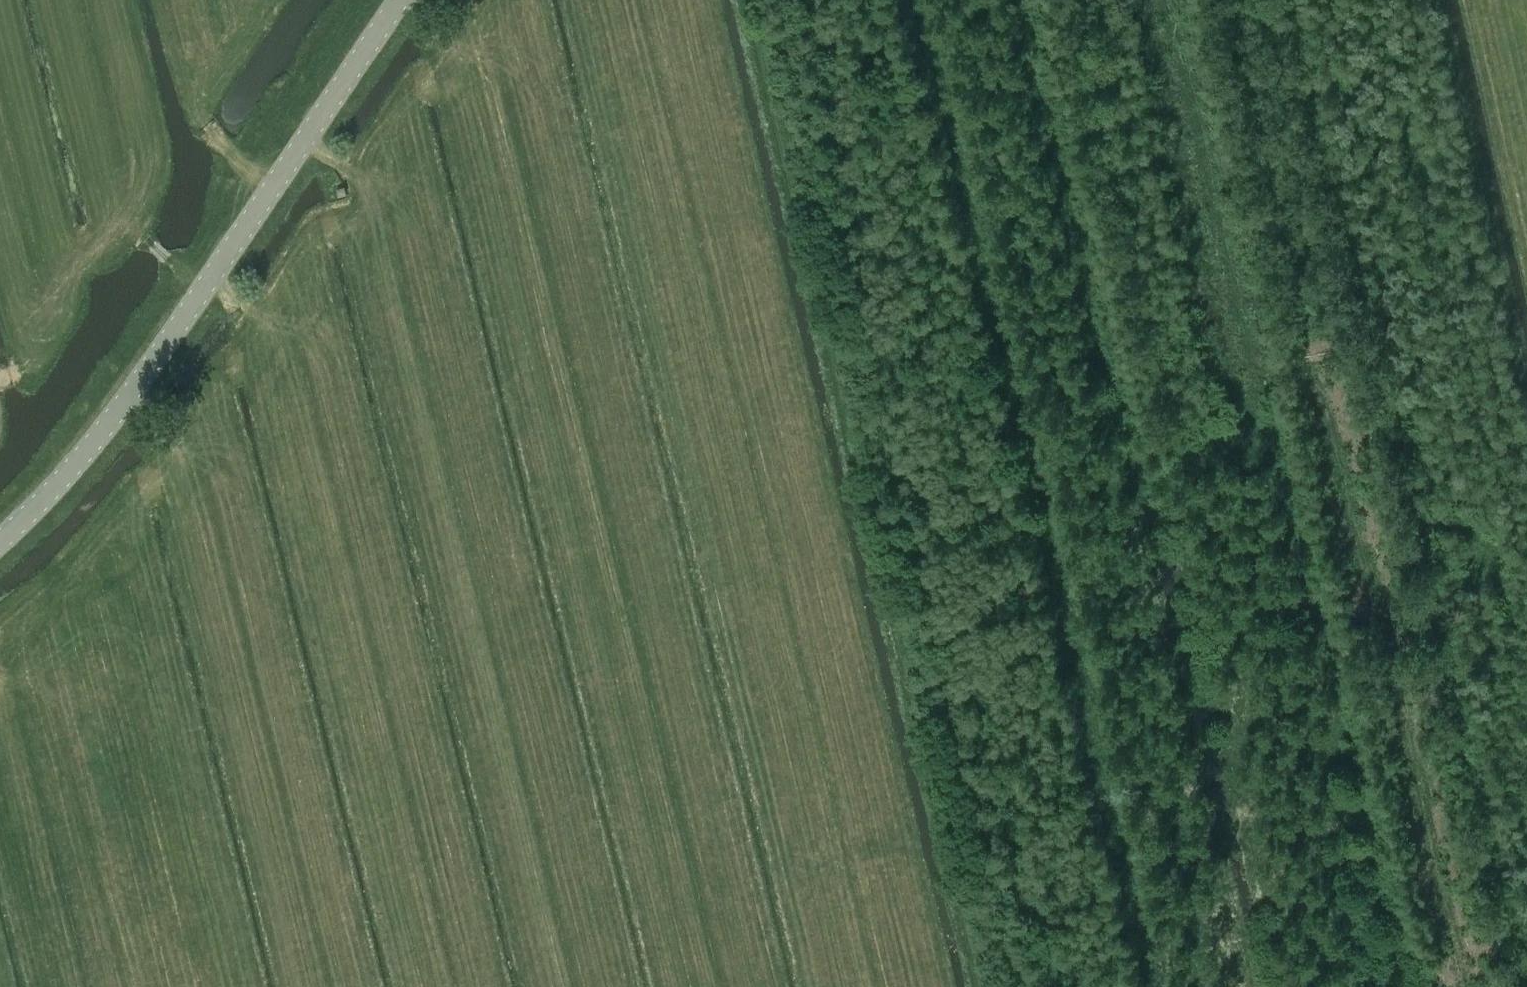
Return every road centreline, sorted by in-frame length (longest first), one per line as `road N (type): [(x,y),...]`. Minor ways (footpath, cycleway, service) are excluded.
road 1 (unclassified): [(0,546),(101,440),(406,0)]

